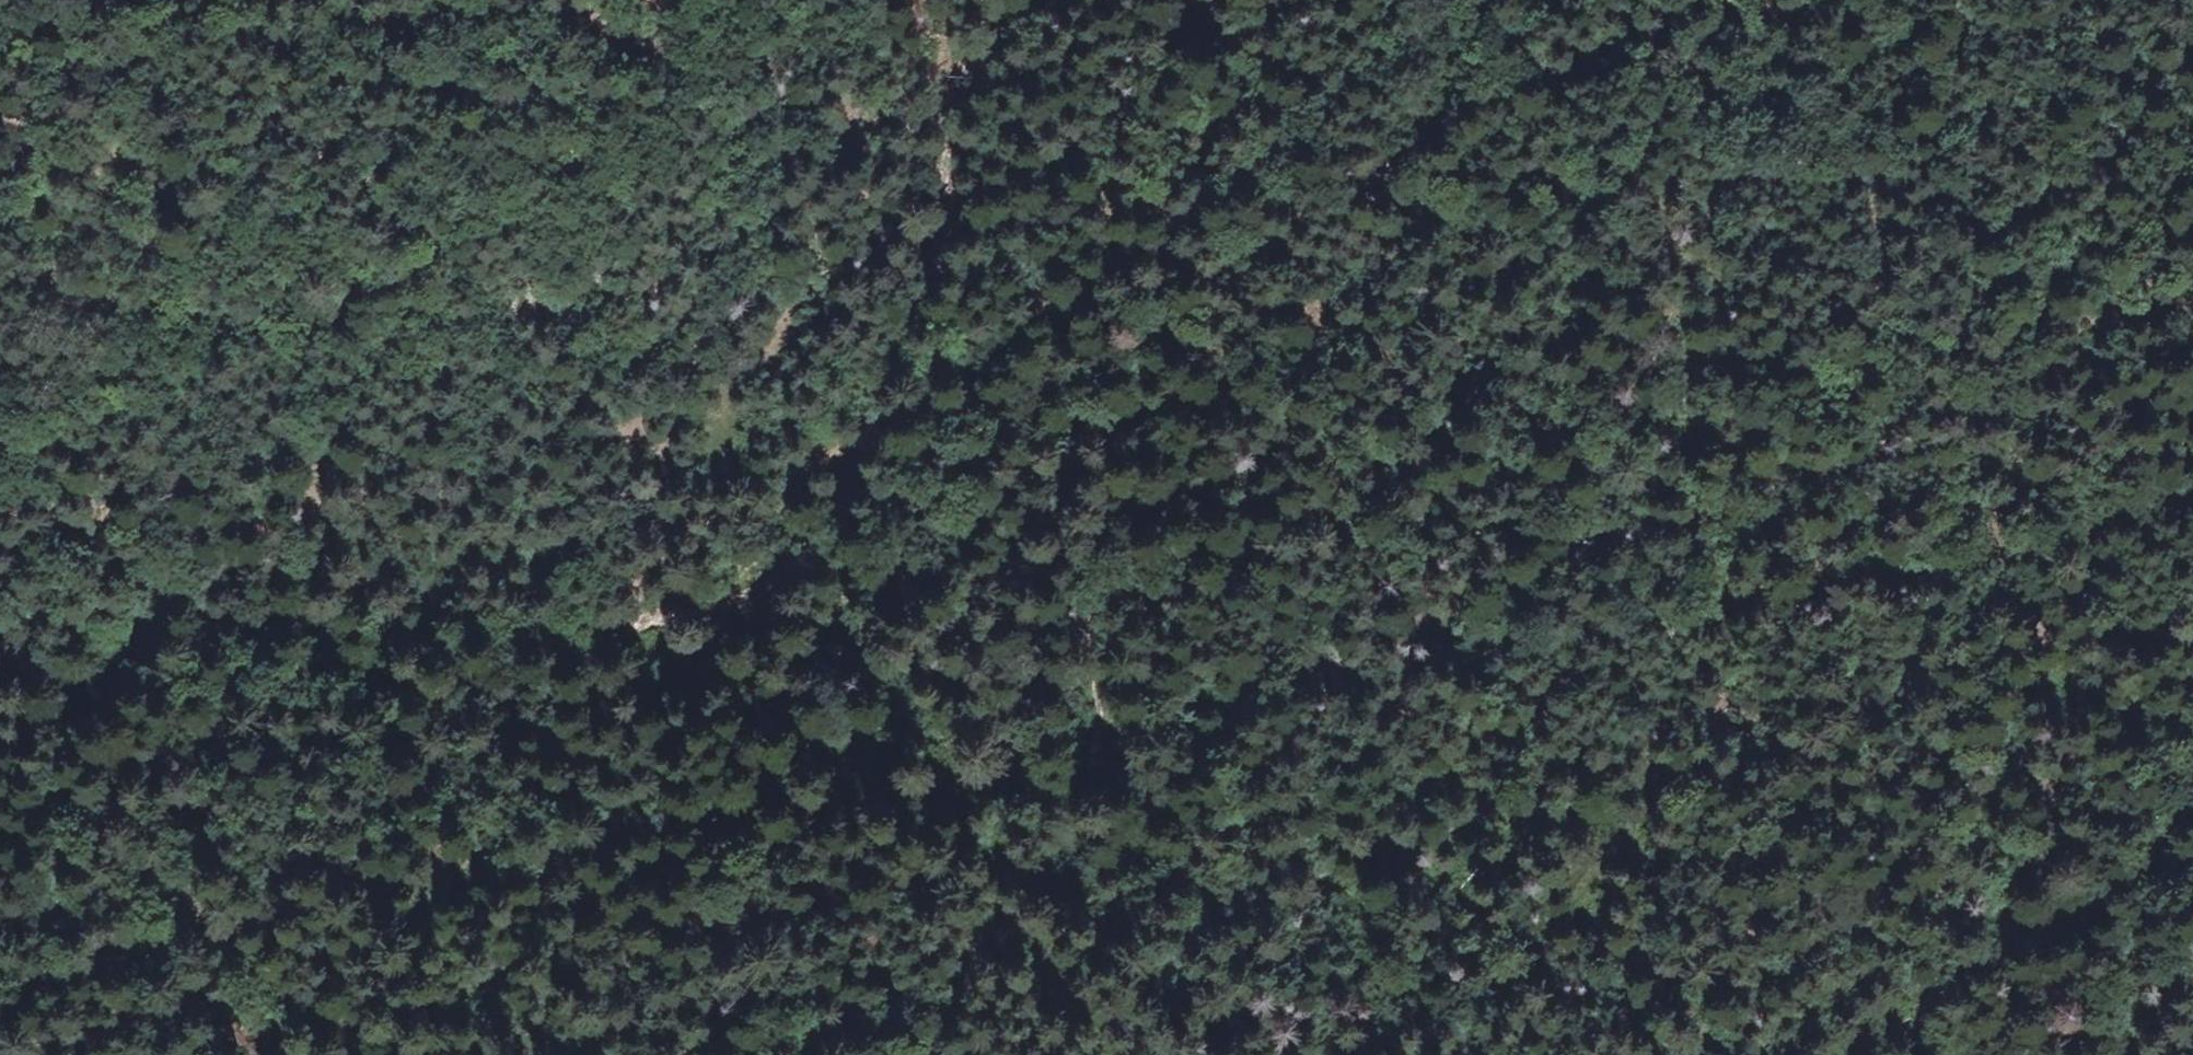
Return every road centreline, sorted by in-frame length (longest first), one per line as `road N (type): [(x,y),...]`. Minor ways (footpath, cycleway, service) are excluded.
road 1 (track): [(919,1054),(1103,785),(1094,549),(1152,378),(1206,53),(1229,0)]
road 2 (track): [(2192,793),(2148,853),(1857,1054)]

